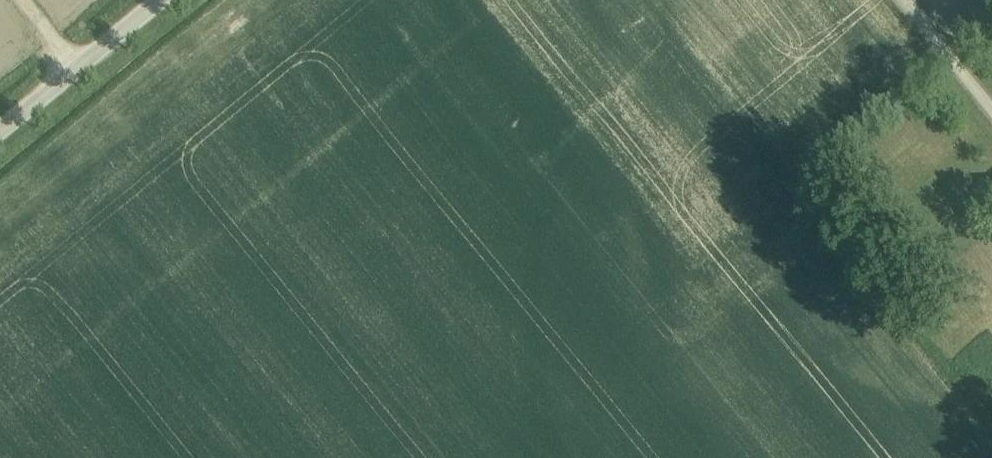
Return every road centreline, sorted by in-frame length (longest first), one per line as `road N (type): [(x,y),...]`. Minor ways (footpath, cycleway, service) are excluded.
road 1 (unclassified): [(0,131),(159,0)]
road 2 (unclassified): [(901,0),(991,111)]

